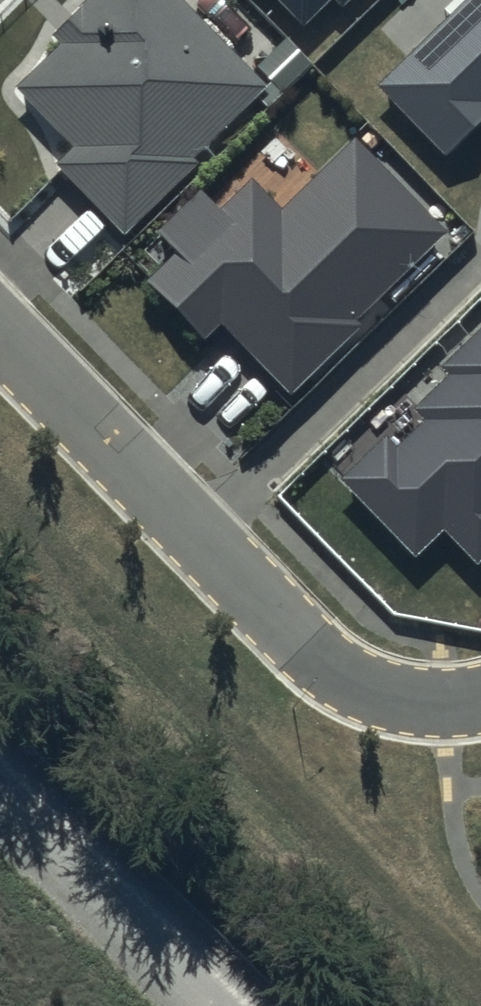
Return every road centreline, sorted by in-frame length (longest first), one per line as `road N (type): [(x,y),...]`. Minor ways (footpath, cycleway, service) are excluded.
road 1 (residential): [(480,696),(444,703),(340,680),(0,332)]
road 2 (track): [(0,755),(243,1005)]

